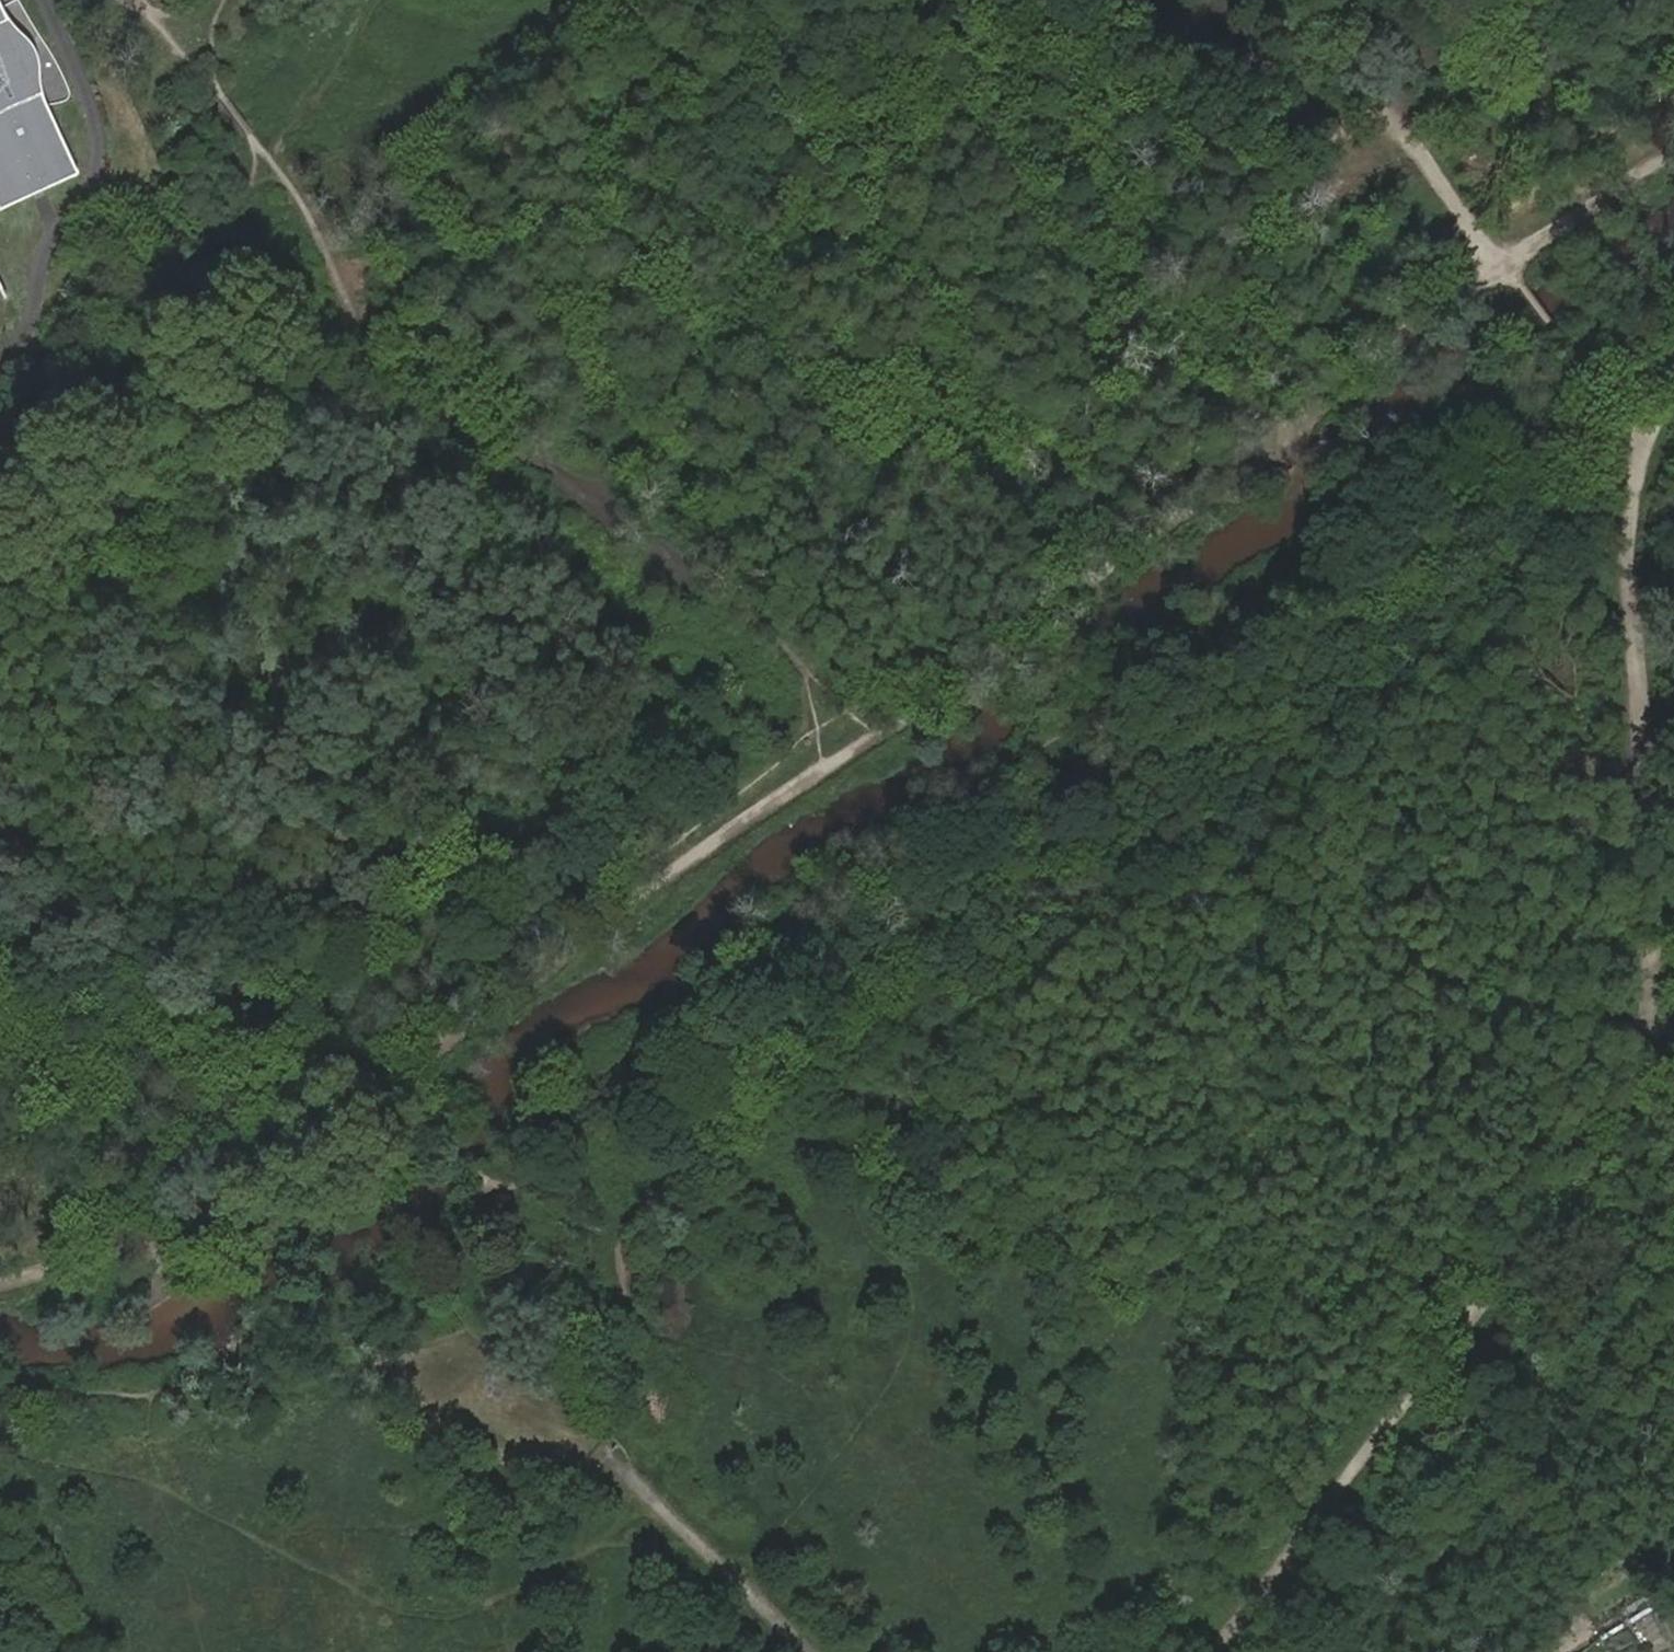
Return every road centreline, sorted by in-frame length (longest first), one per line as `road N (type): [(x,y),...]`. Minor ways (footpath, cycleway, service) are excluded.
road 1 (track): [(1213,1651),(1581,1191),(1647,1027),(1663,891),(1636,649),(1637,467),(1666,399)]
road 2 (track): [(607,1454),(816,1651)]

